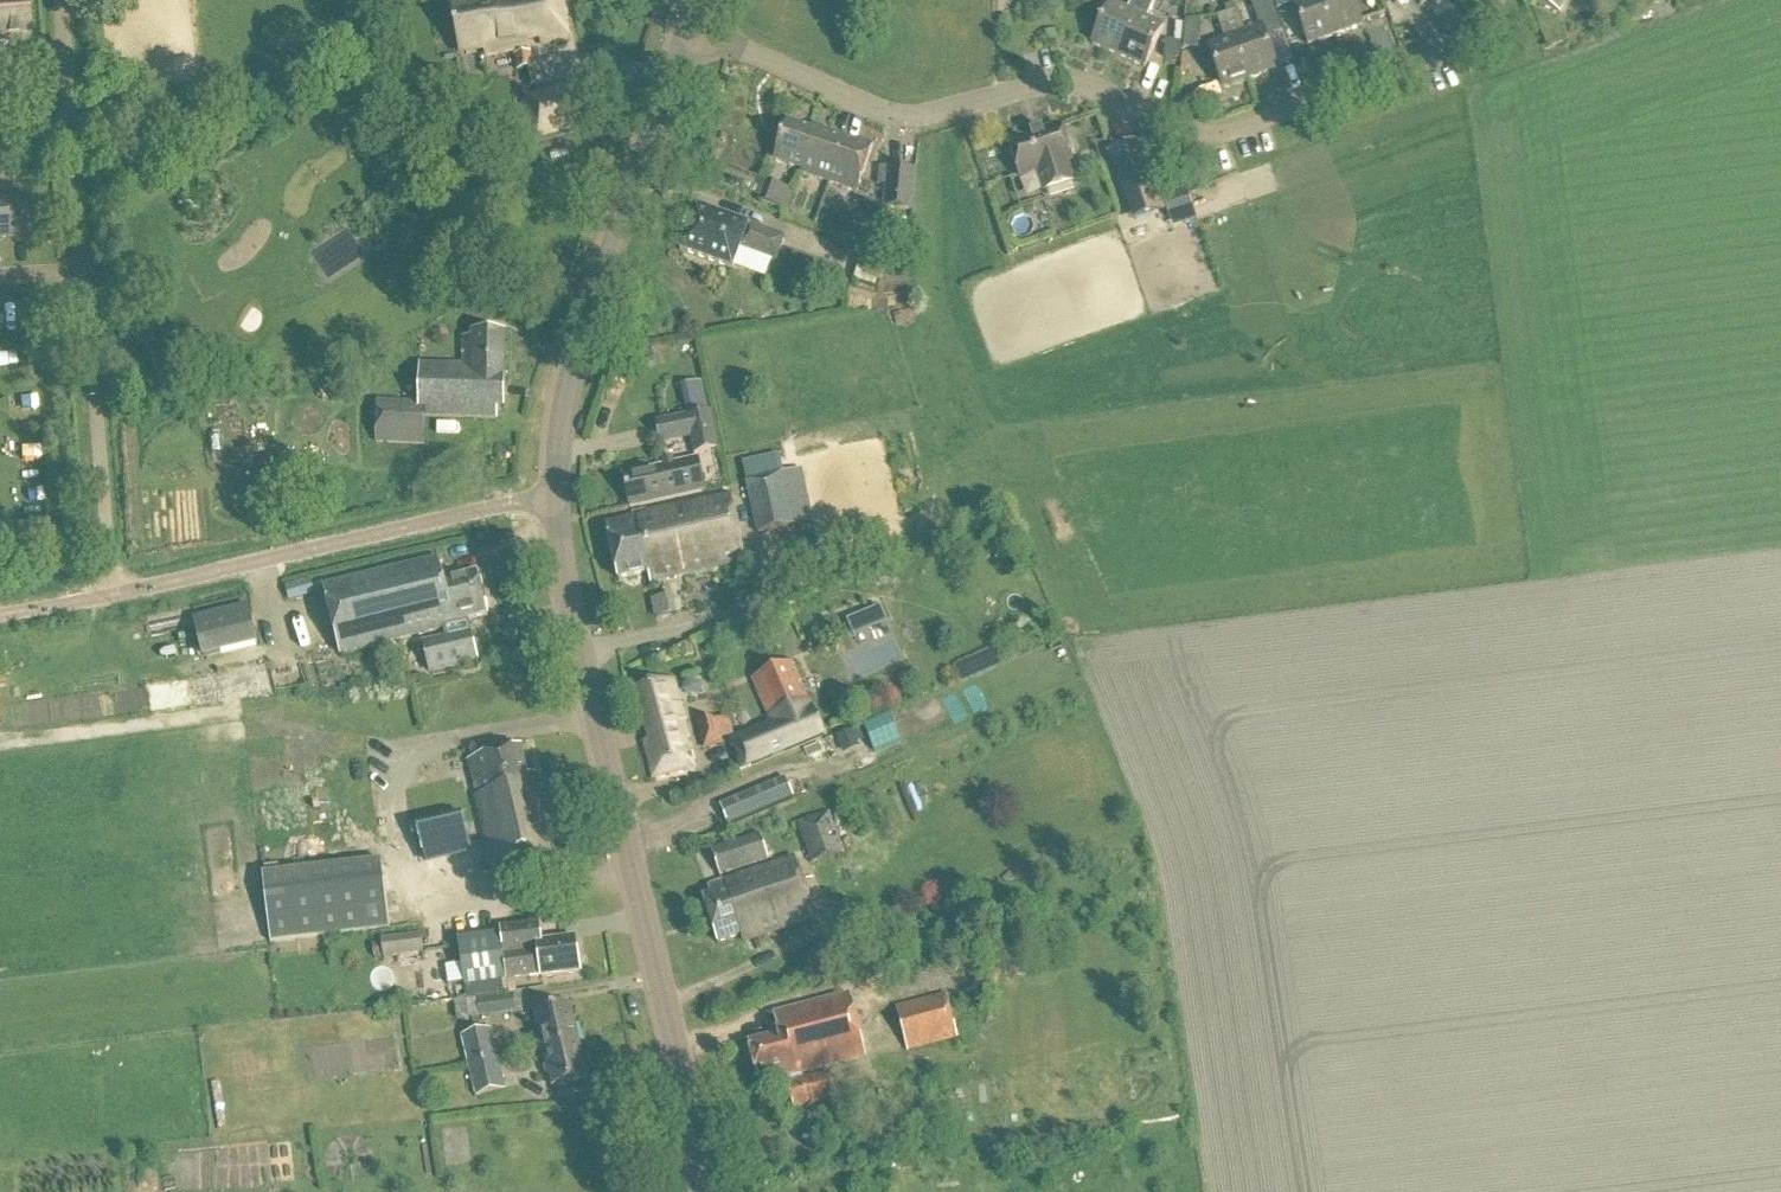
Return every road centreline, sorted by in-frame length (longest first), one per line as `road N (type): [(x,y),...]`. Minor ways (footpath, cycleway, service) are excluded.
road 1 (residential): [(692,29),(899,119),(1078,82),(1218,136),(1442,53),(1487,23),(1498,0)]
road 2 (tertiary): [(713,1191),(552,499)]
road 3 (residential): [(113,599),(61,0)]
road 4 (tertiary): [(552,499),(581,347),(692,29)]
road 5 (unclassified): [(552,499),(113,599)]

